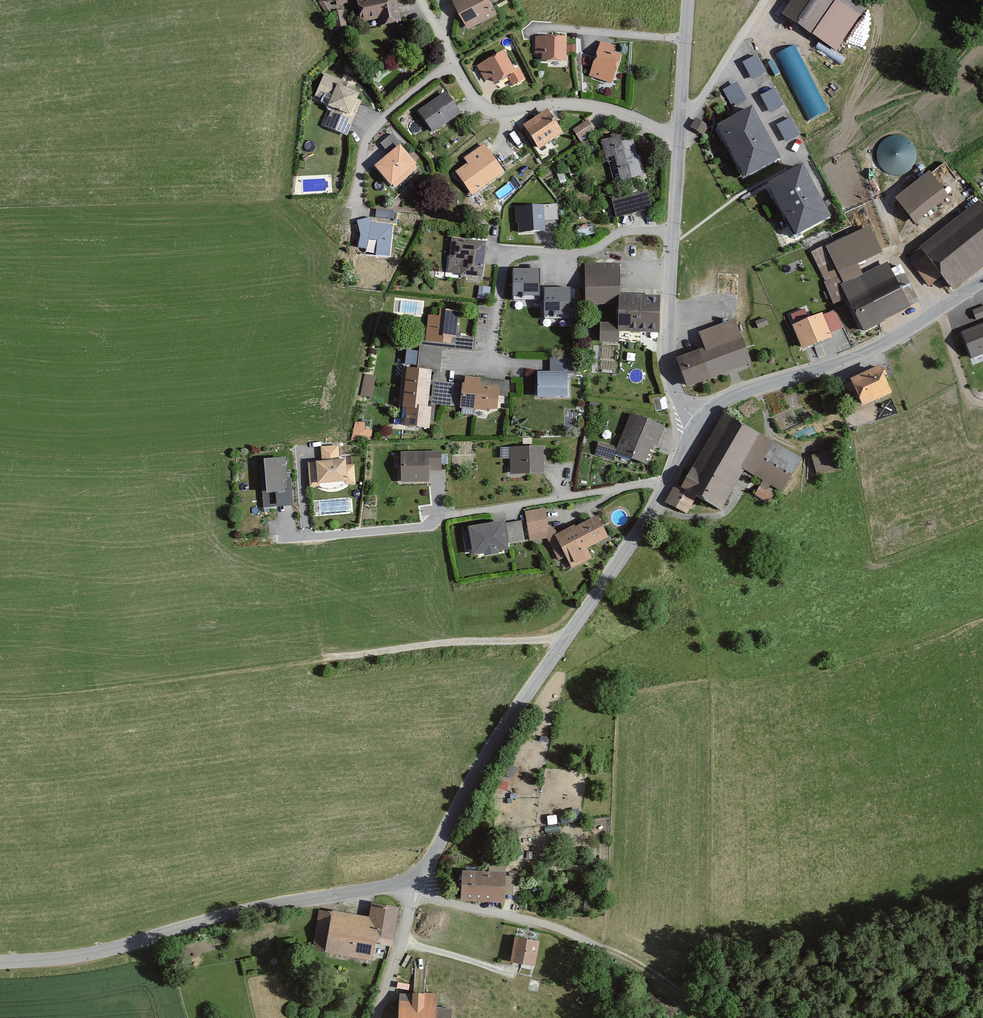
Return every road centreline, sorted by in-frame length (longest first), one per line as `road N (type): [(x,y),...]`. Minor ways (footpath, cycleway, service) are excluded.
road 1 (tertiary): [(665,486),(459,801),(415,886)]
road 2 (tertiary): [(0,962),(67,959),(236,911),(415,886)]
road 3 (residential): [(665,486),(438,517),(423,527),(284,538)]
road 4 (residential): [(681,140),(612,111),(555,102),(486,112),(417,0)]
road 5 (tertiary): [(982,282),(878,347),(729,399),(701,423)]
road 6 (residential): [(674,231),(620,233),(587,252),(512,256),(503,269),(491,362)]
road 7 (tertiary): [(674,231),(668,367),(676,395),(701,423)]
road 8 (track): [(723,1017),(634,958),(571,935)]
road 9 (unclassified): [(415,886),(377,1017)]

